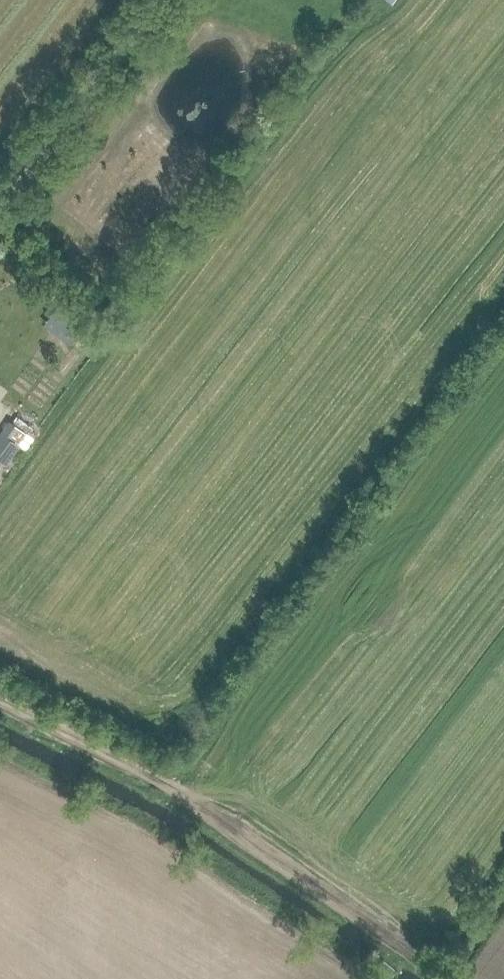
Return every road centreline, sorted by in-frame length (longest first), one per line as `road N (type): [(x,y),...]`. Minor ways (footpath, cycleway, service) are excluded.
road 1 (unclassified): [(0,222),(171,0)]

